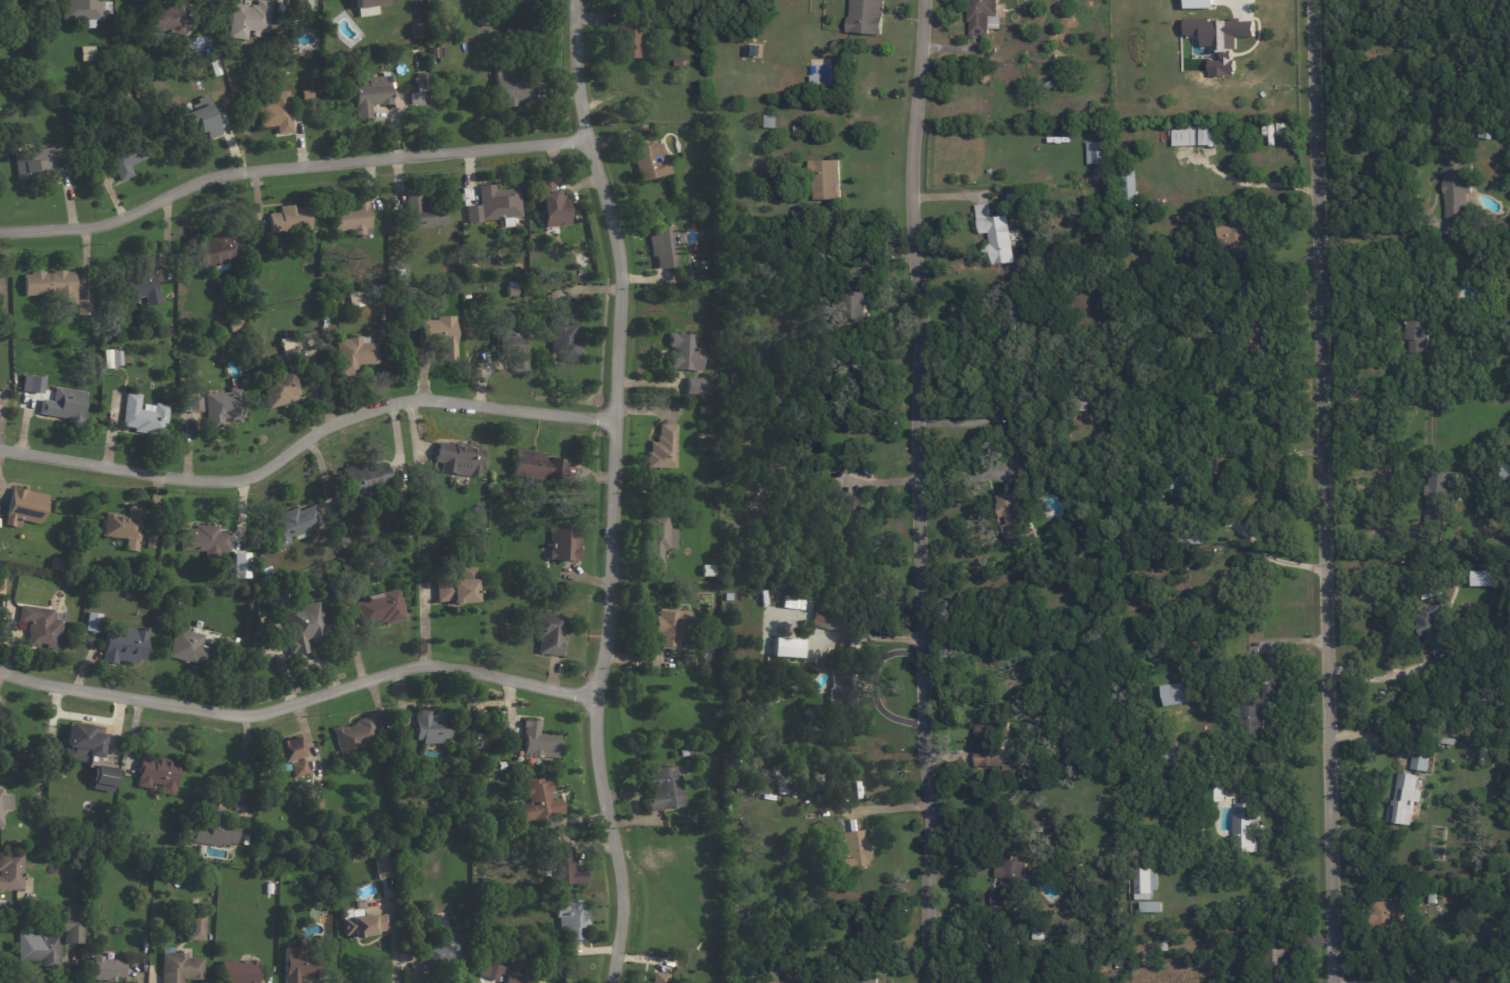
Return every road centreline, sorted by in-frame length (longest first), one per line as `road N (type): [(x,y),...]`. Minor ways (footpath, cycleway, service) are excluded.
road 1 (residential): [(575,0),(576,68),(619,296),(611,572),(595,743),(618,863),(611,982)]
road 2 (residential): [(930,982),(911,217),(922,0)]
road 3 (residential): [(1331,982),(1311,0)]
road 4 (residential): [(0,446),(210,477),(259,467),(332,420),(384,401),(430,396),(615,416)]
road 5 (residential): [(0,670),(246,713),(409,663),(447,662),(598,695)]
road 6 (residential): [(586,135),(212,174),(107,219),(0,229)]

